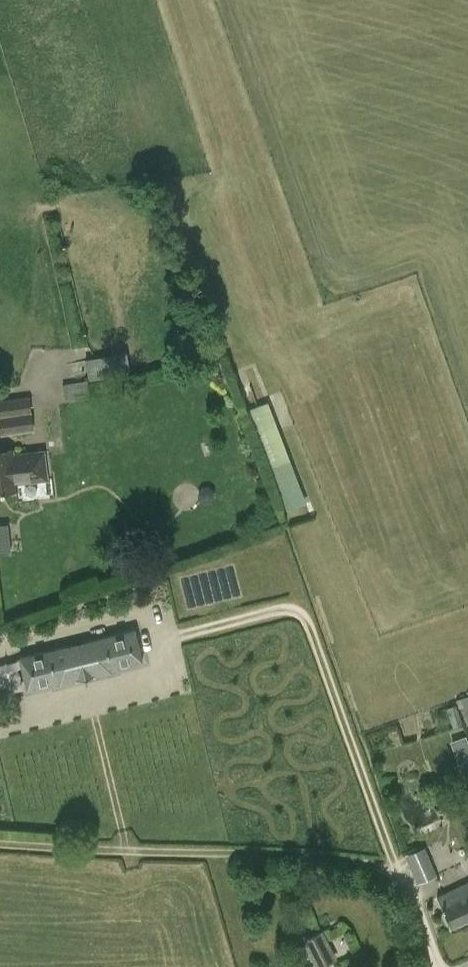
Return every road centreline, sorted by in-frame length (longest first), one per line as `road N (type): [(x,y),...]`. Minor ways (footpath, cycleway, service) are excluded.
road 1 (track): [(439,966),(398,882),(363,867),(293,856),(0,843)]

